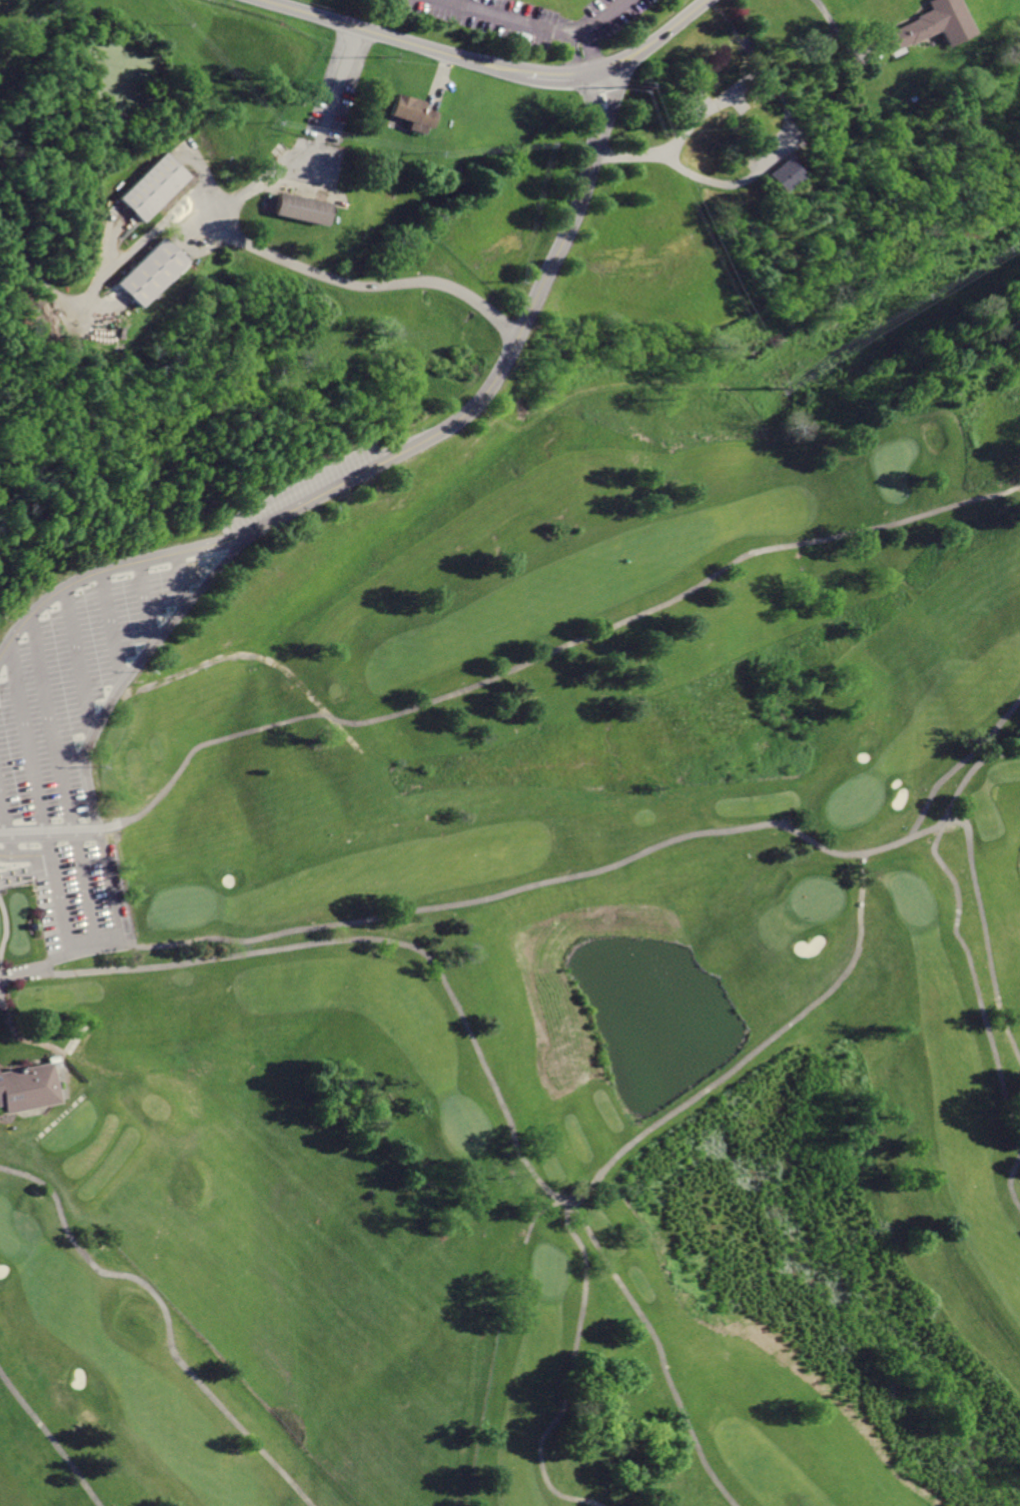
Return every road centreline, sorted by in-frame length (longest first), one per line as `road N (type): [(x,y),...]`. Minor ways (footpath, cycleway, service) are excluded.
road 1 (secondary): [(290,0),(525,73)]
road 2 (secondary): [(595,72),(645,52),(716,0)]

